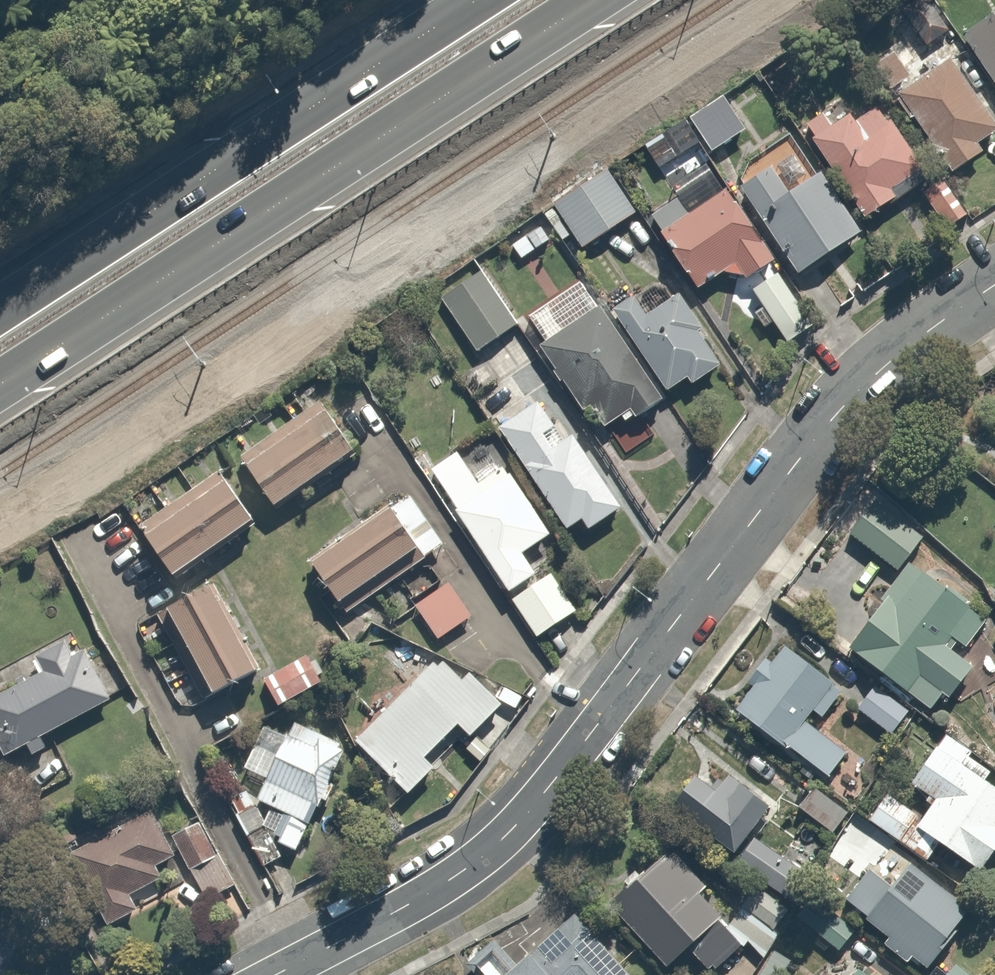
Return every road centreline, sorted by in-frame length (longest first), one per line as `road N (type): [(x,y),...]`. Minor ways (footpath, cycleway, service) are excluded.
road 1 (tertiary): [(275,974),(434,891),(494,849),(541,800),(845,404),(994,284)]
road 2 (trunk): [(597,0),(0,385)]
road 3 (trunk): [(0,309),(474,0)]

